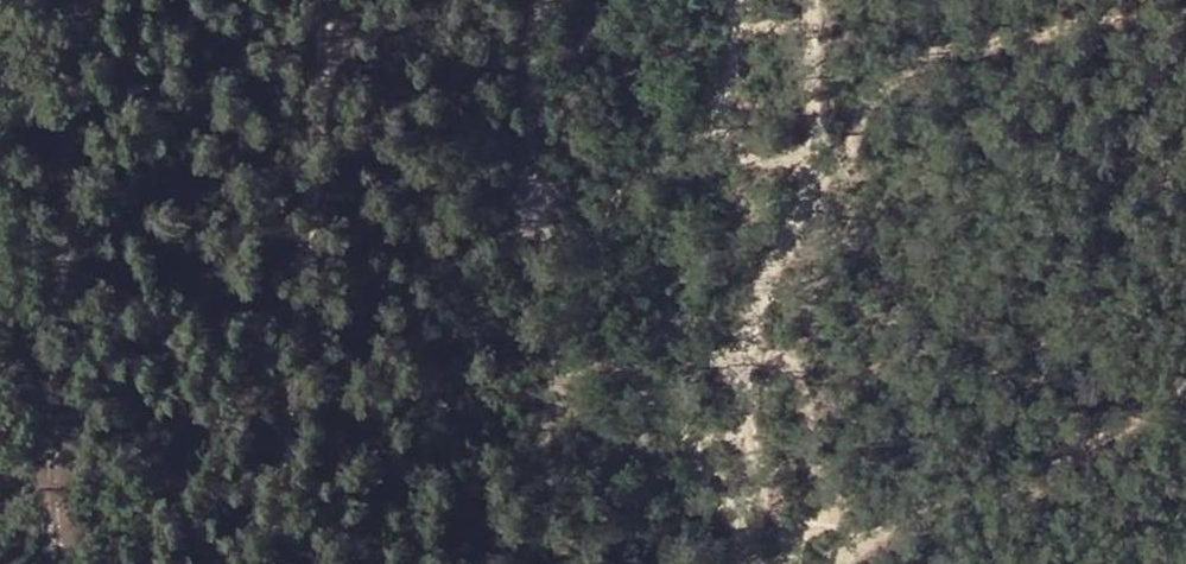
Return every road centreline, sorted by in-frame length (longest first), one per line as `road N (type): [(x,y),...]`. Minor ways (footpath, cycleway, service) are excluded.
road 1 (track): [(825,0),(817,109),(742,425),(762,563)]
road 2 (track): [(578,563),(521,150),(534,17),(543,0)]
road 3 (track): [(268,563),(319,0)]
road 4 (track): [(82,0),(50,444),(60,563)]

